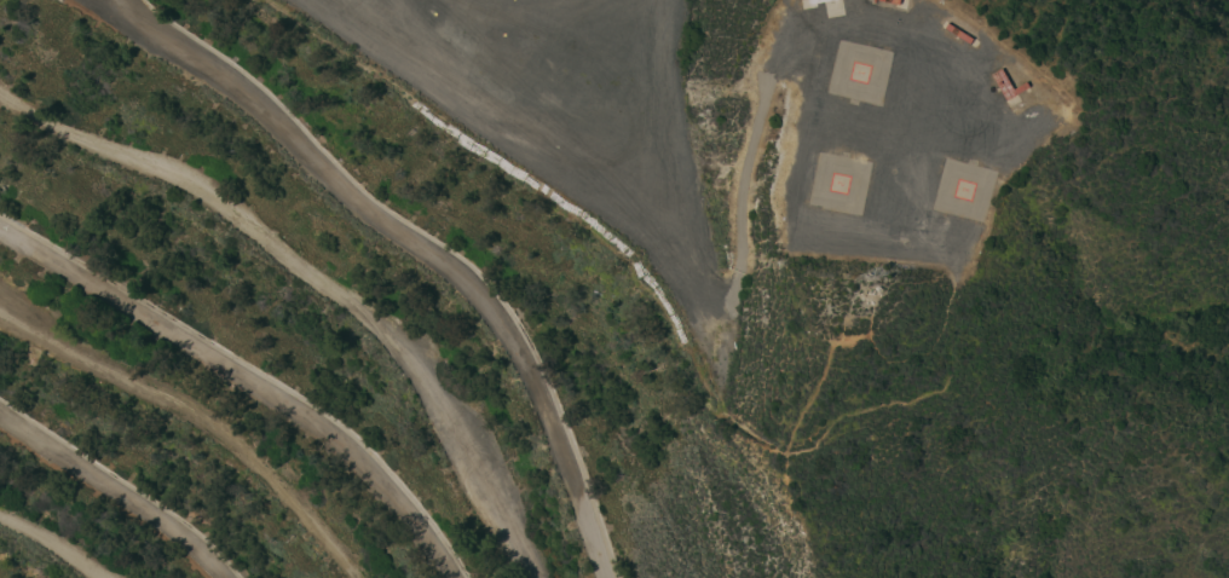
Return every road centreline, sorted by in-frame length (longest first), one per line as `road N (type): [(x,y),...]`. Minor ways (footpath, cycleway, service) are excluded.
road 1 (track): [(540,577),(392,330),(167,164),(47,126),(0,91)]
road 2 (track): [(772,74),(817,29),(882,23),(933,62),(922,108),(894,145)]
road 3 (track): [(727,308),(748,154),(772,74)]

